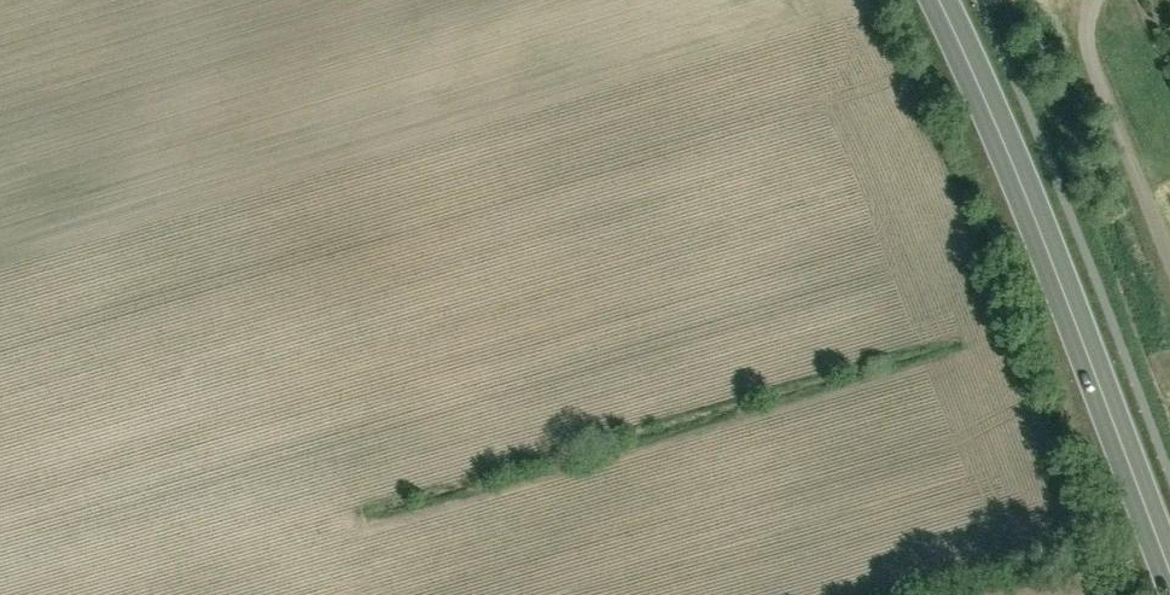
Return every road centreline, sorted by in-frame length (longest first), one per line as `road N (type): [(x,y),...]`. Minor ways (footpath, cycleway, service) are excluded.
road 1 (primary): [(943,0),(1051,248),(1169,564)]

